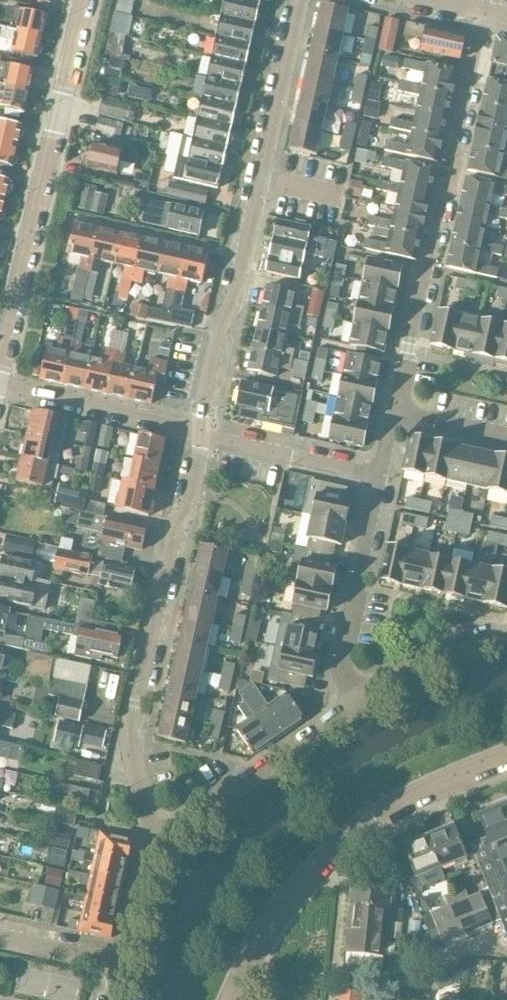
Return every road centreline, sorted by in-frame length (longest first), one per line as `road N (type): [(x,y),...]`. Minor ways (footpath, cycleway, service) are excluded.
road 1 (residential): [(300,0),(235,295),(220,323),(201,435)]
road 2 (residential): [(201,435),(128,740),(156,845)]
road 3 (residential): [(394,411),(442,193),(455,170),(484,11)]
road 4 (residential): [(231,999),(288,899),(336,849),(421,793),(506,758)]
road 5 (residential): [(0,366),(84,0)]
road 6 (residential): [(156,845),(358,697)]
road 7 (residential): [(358,697),(347,661),(380,478)]
road 8 (residential): [(201,435),(0,386)]
road 9 (residential): [(380,478),(201,435)]
road 10 (residential): [(358,697),(506,630)]
road 11 (residential): [(127,966),(0,936)]
road 12 (residential): [(156,845),(127,966)]

